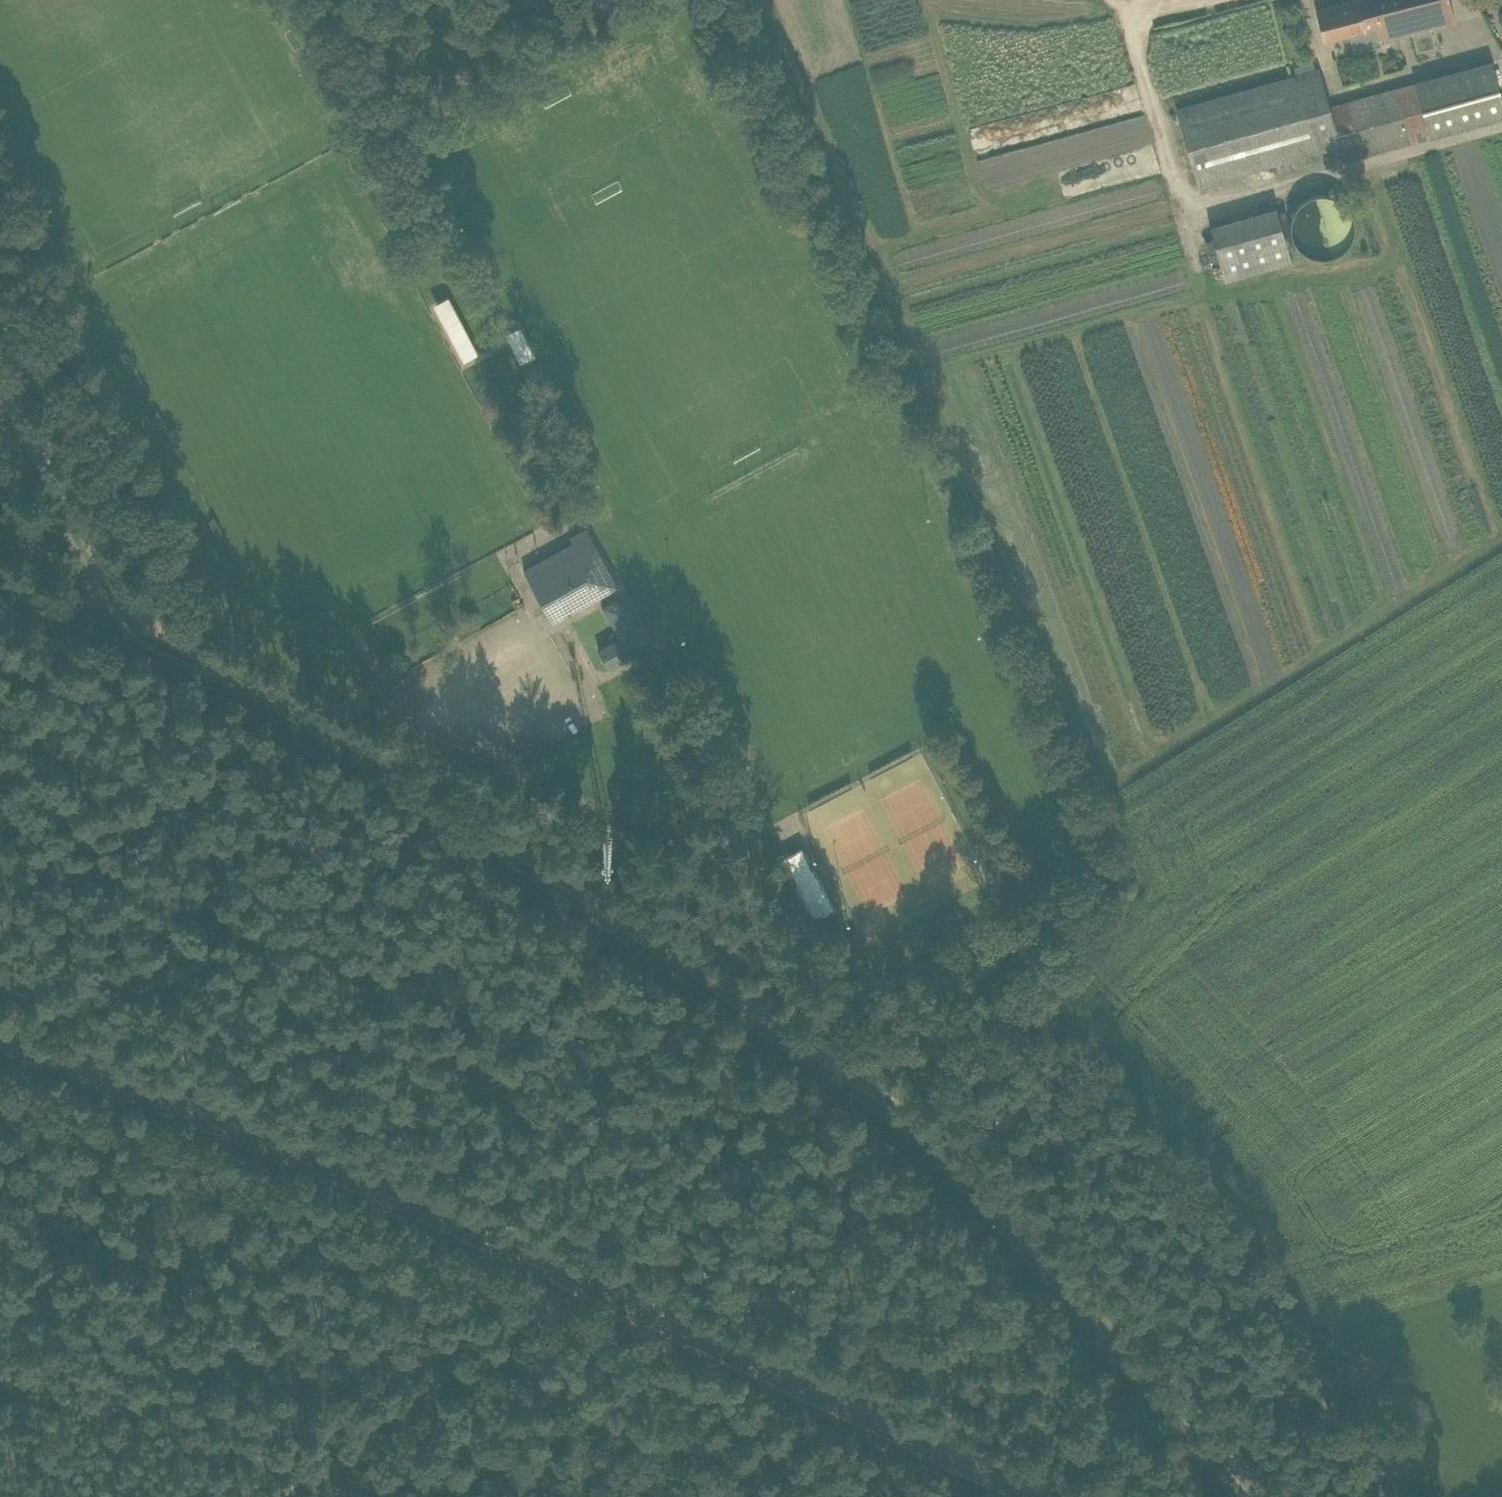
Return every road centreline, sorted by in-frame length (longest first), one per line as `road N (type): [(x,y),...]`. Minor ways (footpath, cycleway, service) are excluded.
road 1 (unclassified): [(1258,1496),(928,1132),(324,723)]
road 2 (tertiary): [(1037,1496),(399,1199),(0,1040)]
road 3 (track): [(0,383),(114,576),(159,628)]
road 4 (track): [(159,628),(324,723)]
road 5 (track): [(0,573),(159,628)]

